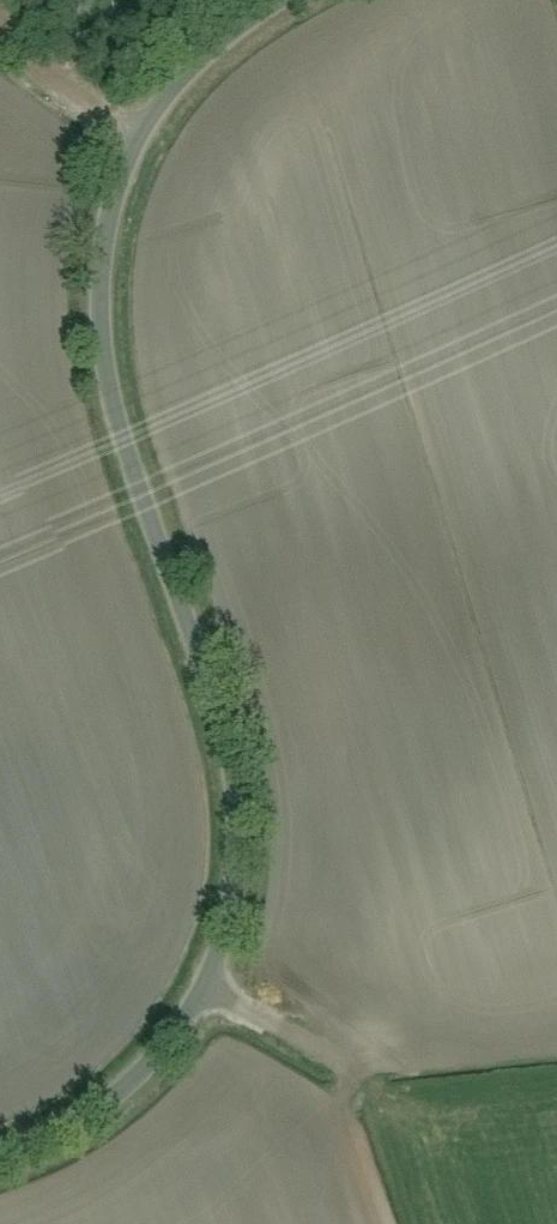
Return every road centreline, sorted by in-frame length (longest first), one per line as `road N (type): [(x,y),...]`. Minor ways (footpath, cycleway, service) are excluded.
road 1 (unclassified): [(0,1160),(90,1114),(153,1063),(192,1014),(223,939),(238,853),(234,763),(119,427),(103,340),(105,261),(123,177),(156,112),(222,44),(286,0)]
road 2 (track): [(206,985),(286,1022),(324,1058),(362,1172)]
road 3 (track): [(140,138),(55,81),(0,22)]

